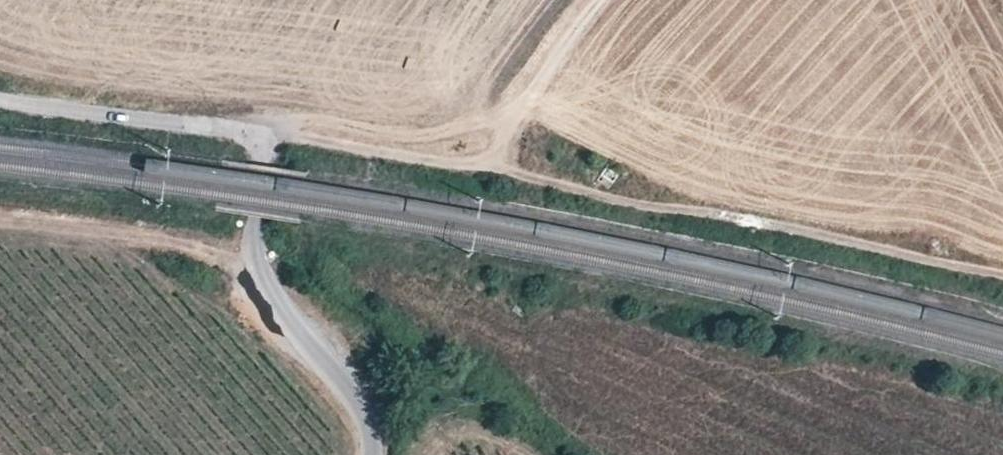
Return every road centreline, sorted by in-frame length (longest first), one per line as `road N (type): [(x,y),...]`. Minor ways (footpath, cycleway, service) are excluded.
road 1 (track): [(251,138),(487,166),(1002,276)]
road 2 (unclassified): [(369,454),(368,421),(259,274),(252,251),(260,152),(251,138),(0,100)]
road 3 (track): [(598,0),(487,166)]

